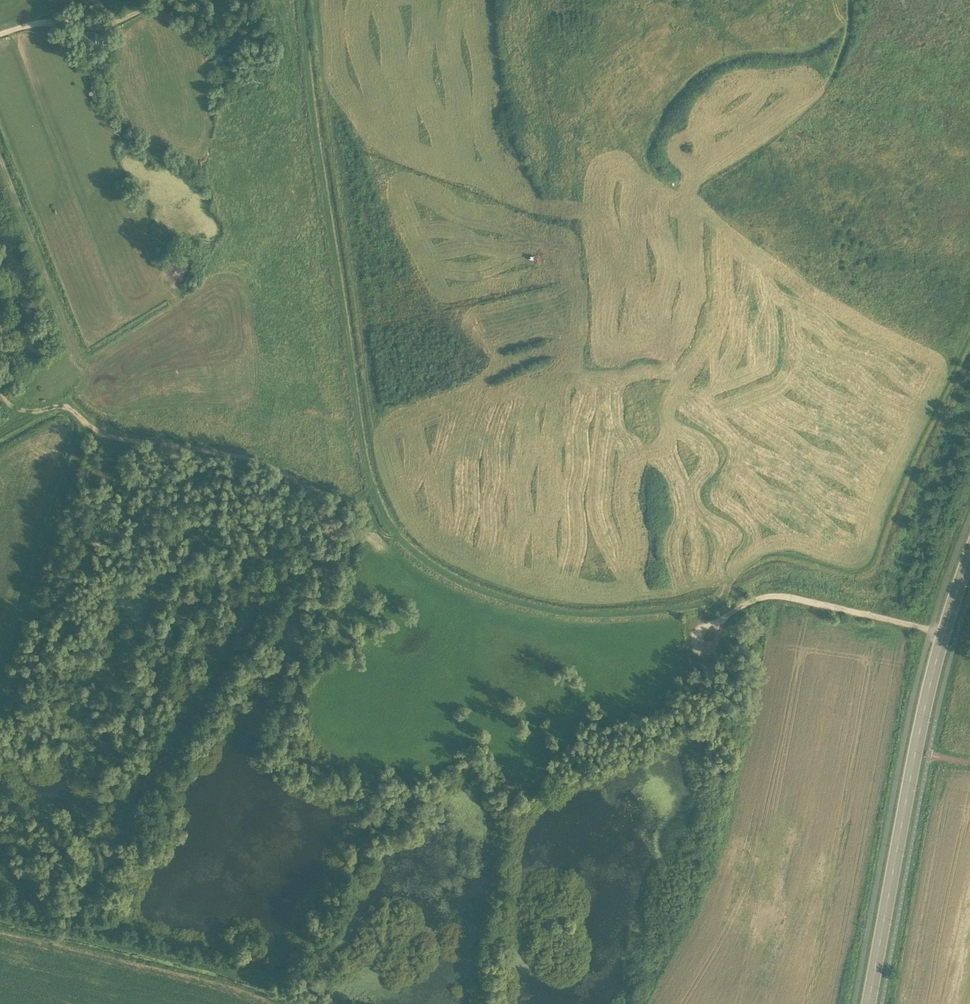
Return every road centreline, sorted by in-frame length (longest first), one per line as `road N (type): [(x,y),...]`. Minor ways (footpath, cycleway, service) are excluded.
road 1 (primary): [(868,1003),(921,719),(969,554)]
road 2 (track): [(0,393),(24,411),(65,407),(129,440),(254,462),(354,508)]
road 3 (track): [(162,0),(111,23),(49,19),(0,35)]

